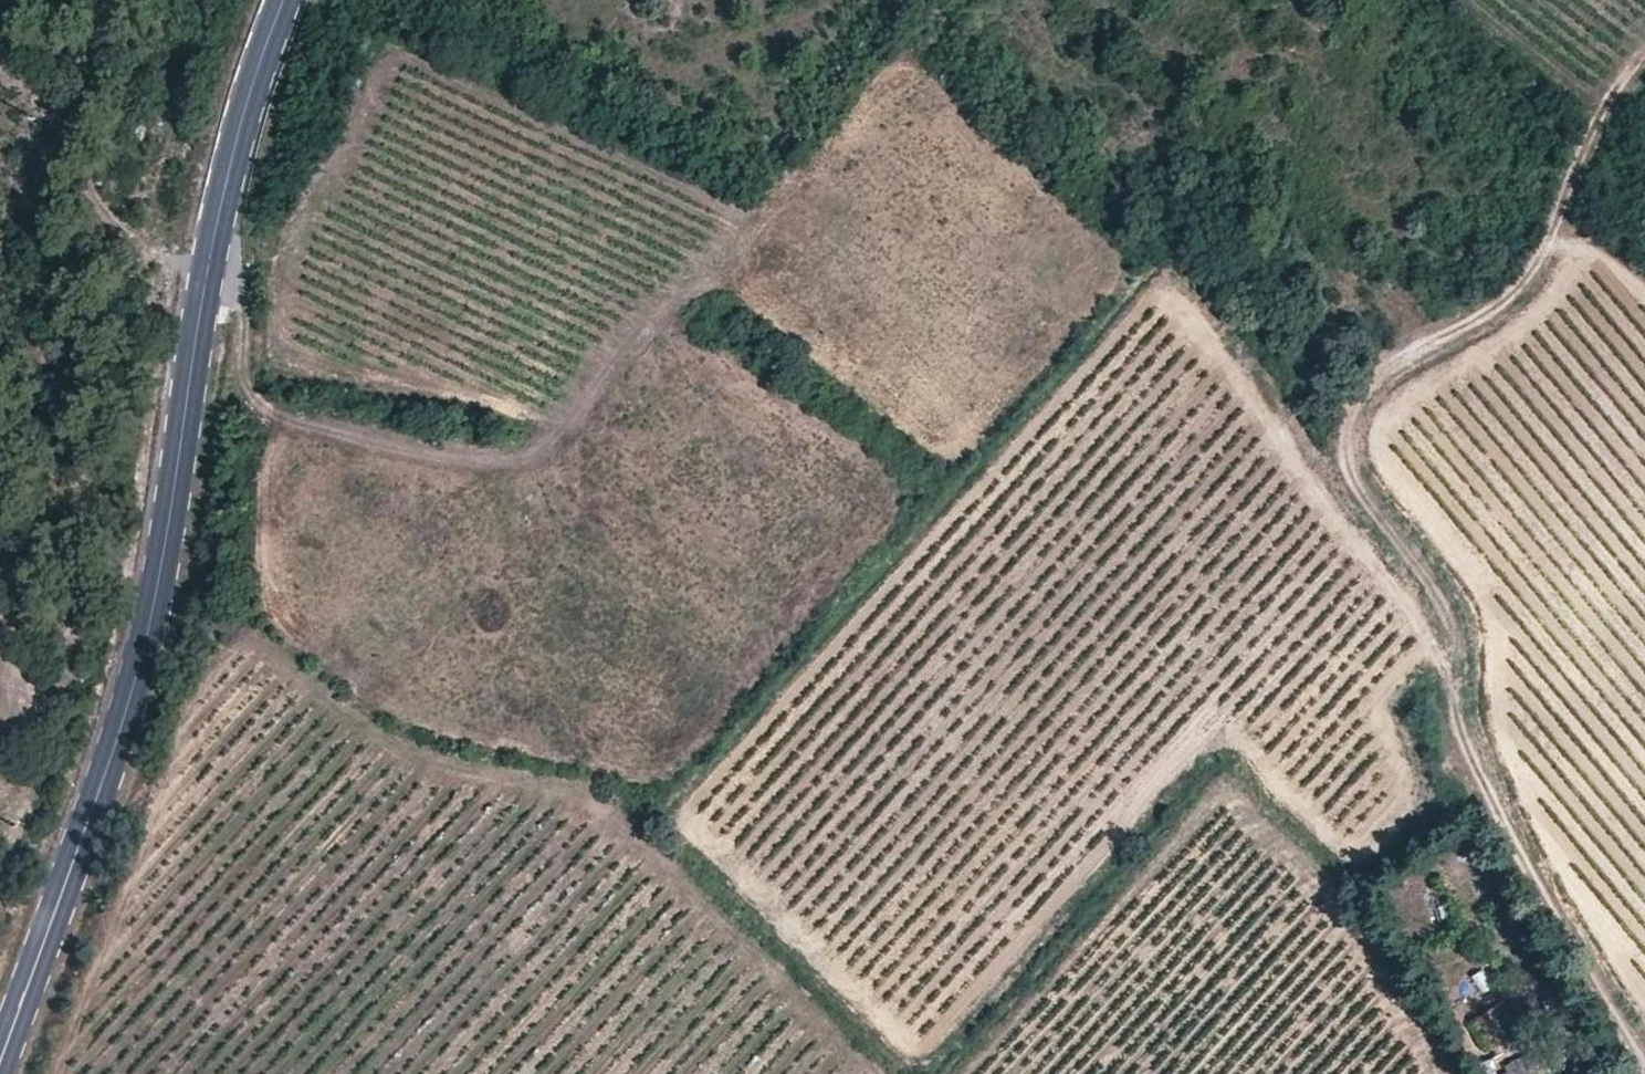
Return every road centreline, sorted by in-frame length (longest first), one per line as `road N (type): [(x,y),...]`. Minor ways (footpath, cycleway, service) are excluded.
road 1 (primary): [(0,1060),(77,856),(149,627),(215,218),(277,0)]
road 2 (track): [(0,64),(42,101),(114,225),(156,253),(207,268)]

